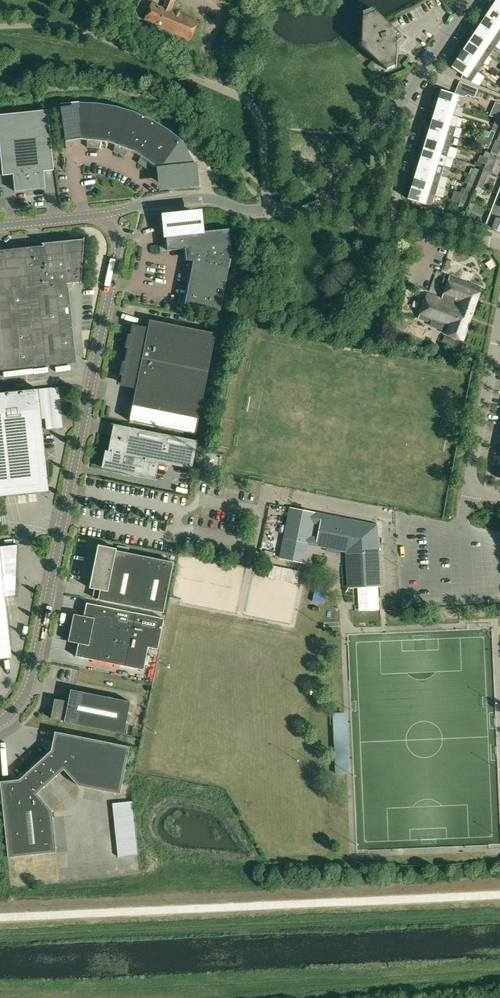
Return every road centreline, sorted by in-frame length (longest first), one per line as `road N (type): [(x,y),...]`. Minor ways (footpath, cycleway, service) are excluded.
road 1 (unclassified): [(108,214),(118,252),(32,676),(0,722)]
road 2 (tertiary): [(499,496),(470,490),(495,358)]
road 3 (residential): [(269,211),(259,117),(245,100),(217,88)]
road 4 (residential): [(382,222),(412,120),(398,102)]
road 5 (tertiary): [(398,102),(468,0)]
road 6 (tertiary): [(327,200),(331,179),(398,102)]

